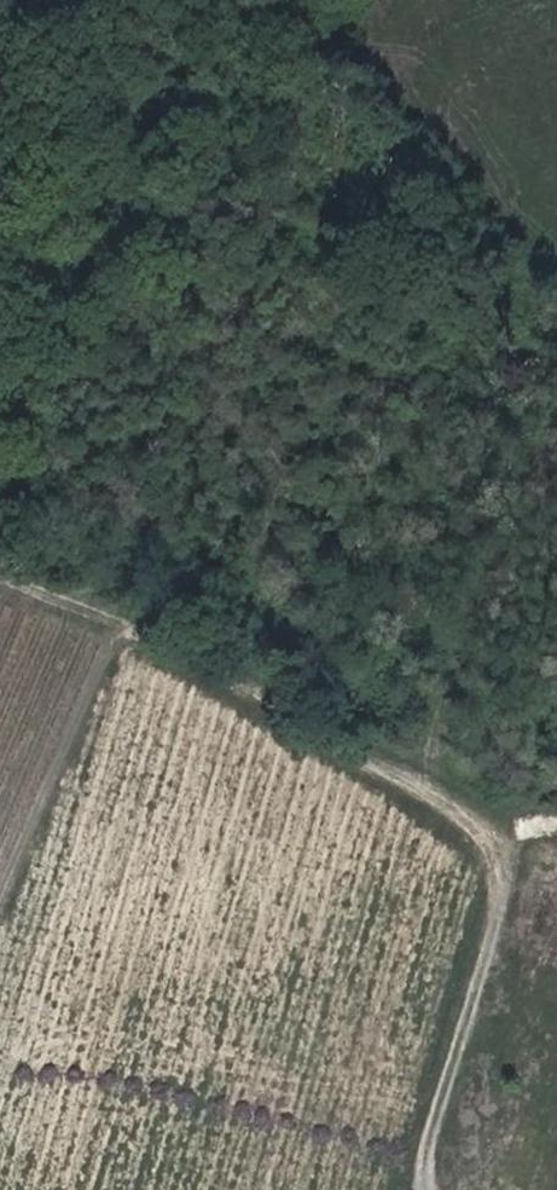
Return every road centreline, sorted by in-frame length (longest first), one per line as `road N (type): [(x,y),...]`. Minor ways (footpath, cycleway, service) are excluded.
road 1 (track): [(410,1189),(501,900),(488,836),(402,766),(0,589)]

